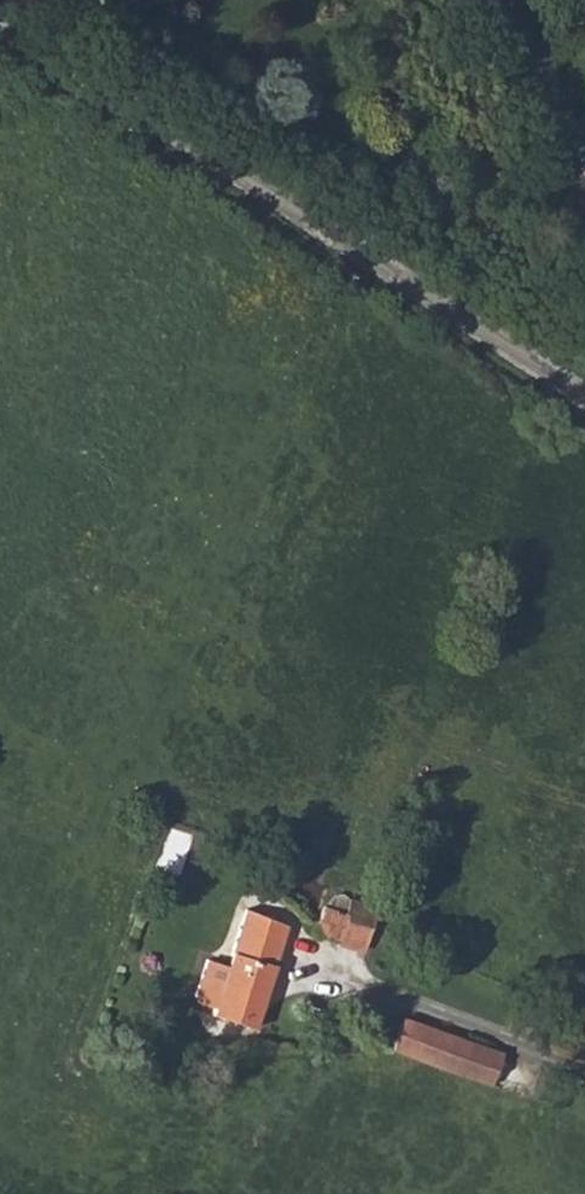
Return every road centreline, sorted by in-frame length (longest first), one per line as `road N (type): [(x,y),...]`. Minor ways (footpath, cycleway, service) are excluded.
road 1 (unclassified): [(0,26),(584,395)]
road 2 (tertiary): [(584,172),(501,0)]

